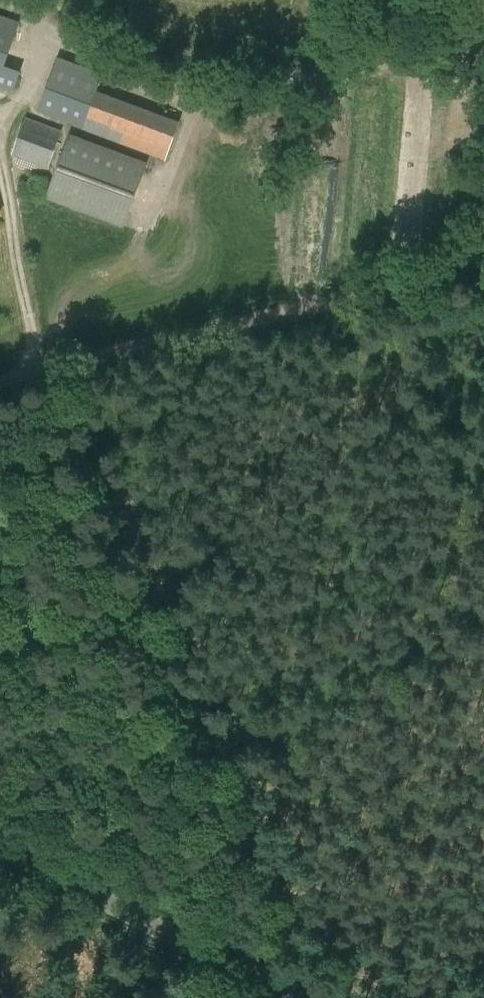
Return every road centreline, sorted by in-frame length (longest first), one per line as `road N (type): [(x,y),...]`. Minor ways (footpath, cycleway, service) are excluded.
road 1 (track): [(254,968),(260,933),(236,852),(40,368)]
road 2 (track): [(0,378),(410,282),(441,272),(483,238)]
road 3 (track): [(11,0),(97,58),(163,89),(210,96),(459,49)]
road 4 (tertiary): [(295,997),(0,845)]

